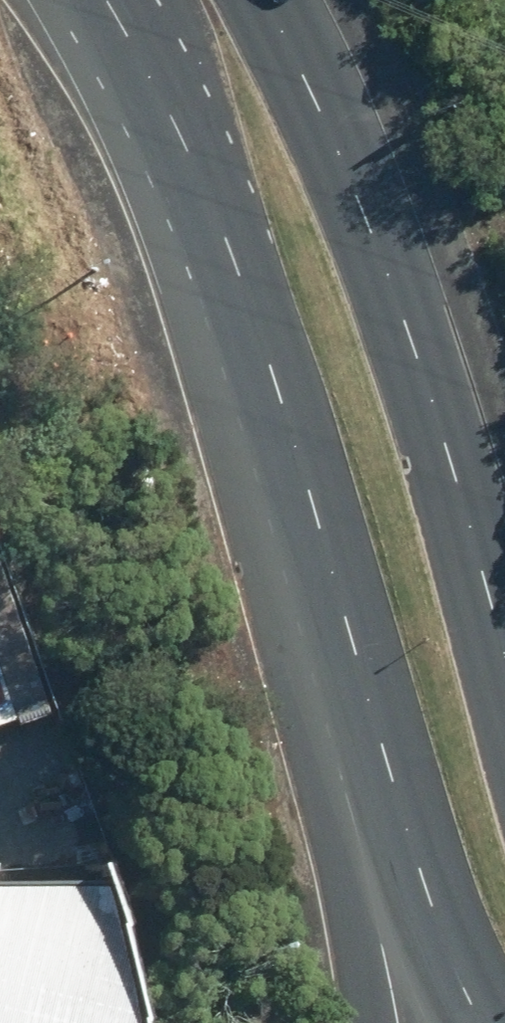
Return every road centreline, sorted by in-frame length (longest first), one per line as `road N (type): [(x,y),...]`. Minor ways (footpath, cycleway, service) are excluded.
road 1 (secondary): [(273,0),(341,149),(433,396),(504,667)]
road 2 (secondary): [(347,620),(234,262),(104,0)]
road 3 (secondary): [(493,1022),(436,894),(347,620)]
road 4 (primary): [(360,1022),(346,828),(347,620)]

